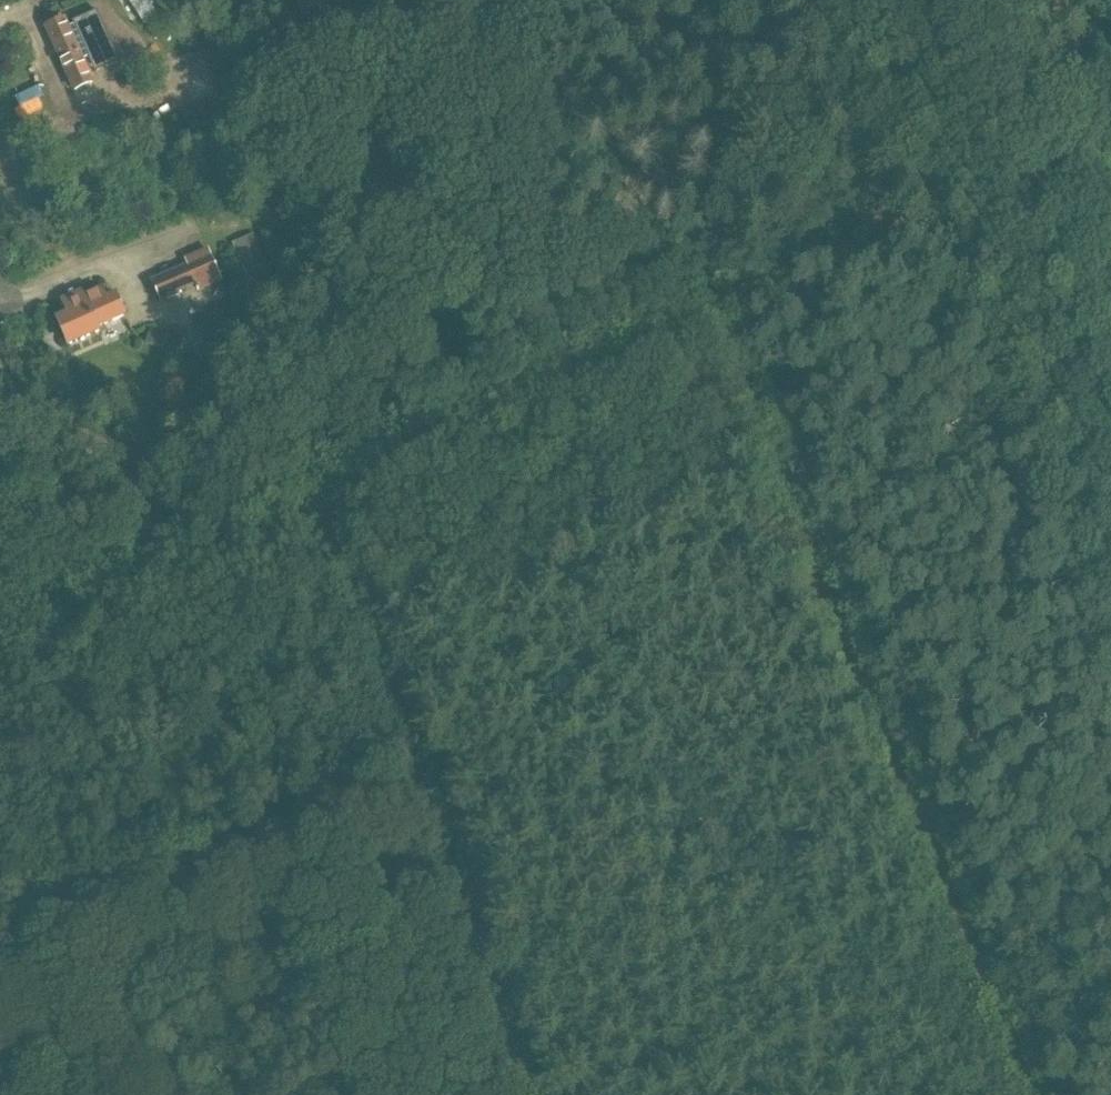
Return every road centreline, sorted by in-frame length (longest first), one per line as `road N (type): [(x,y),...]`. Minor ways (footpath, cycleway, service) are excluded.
road 1 (track): [(1110,107),(977,163)]

